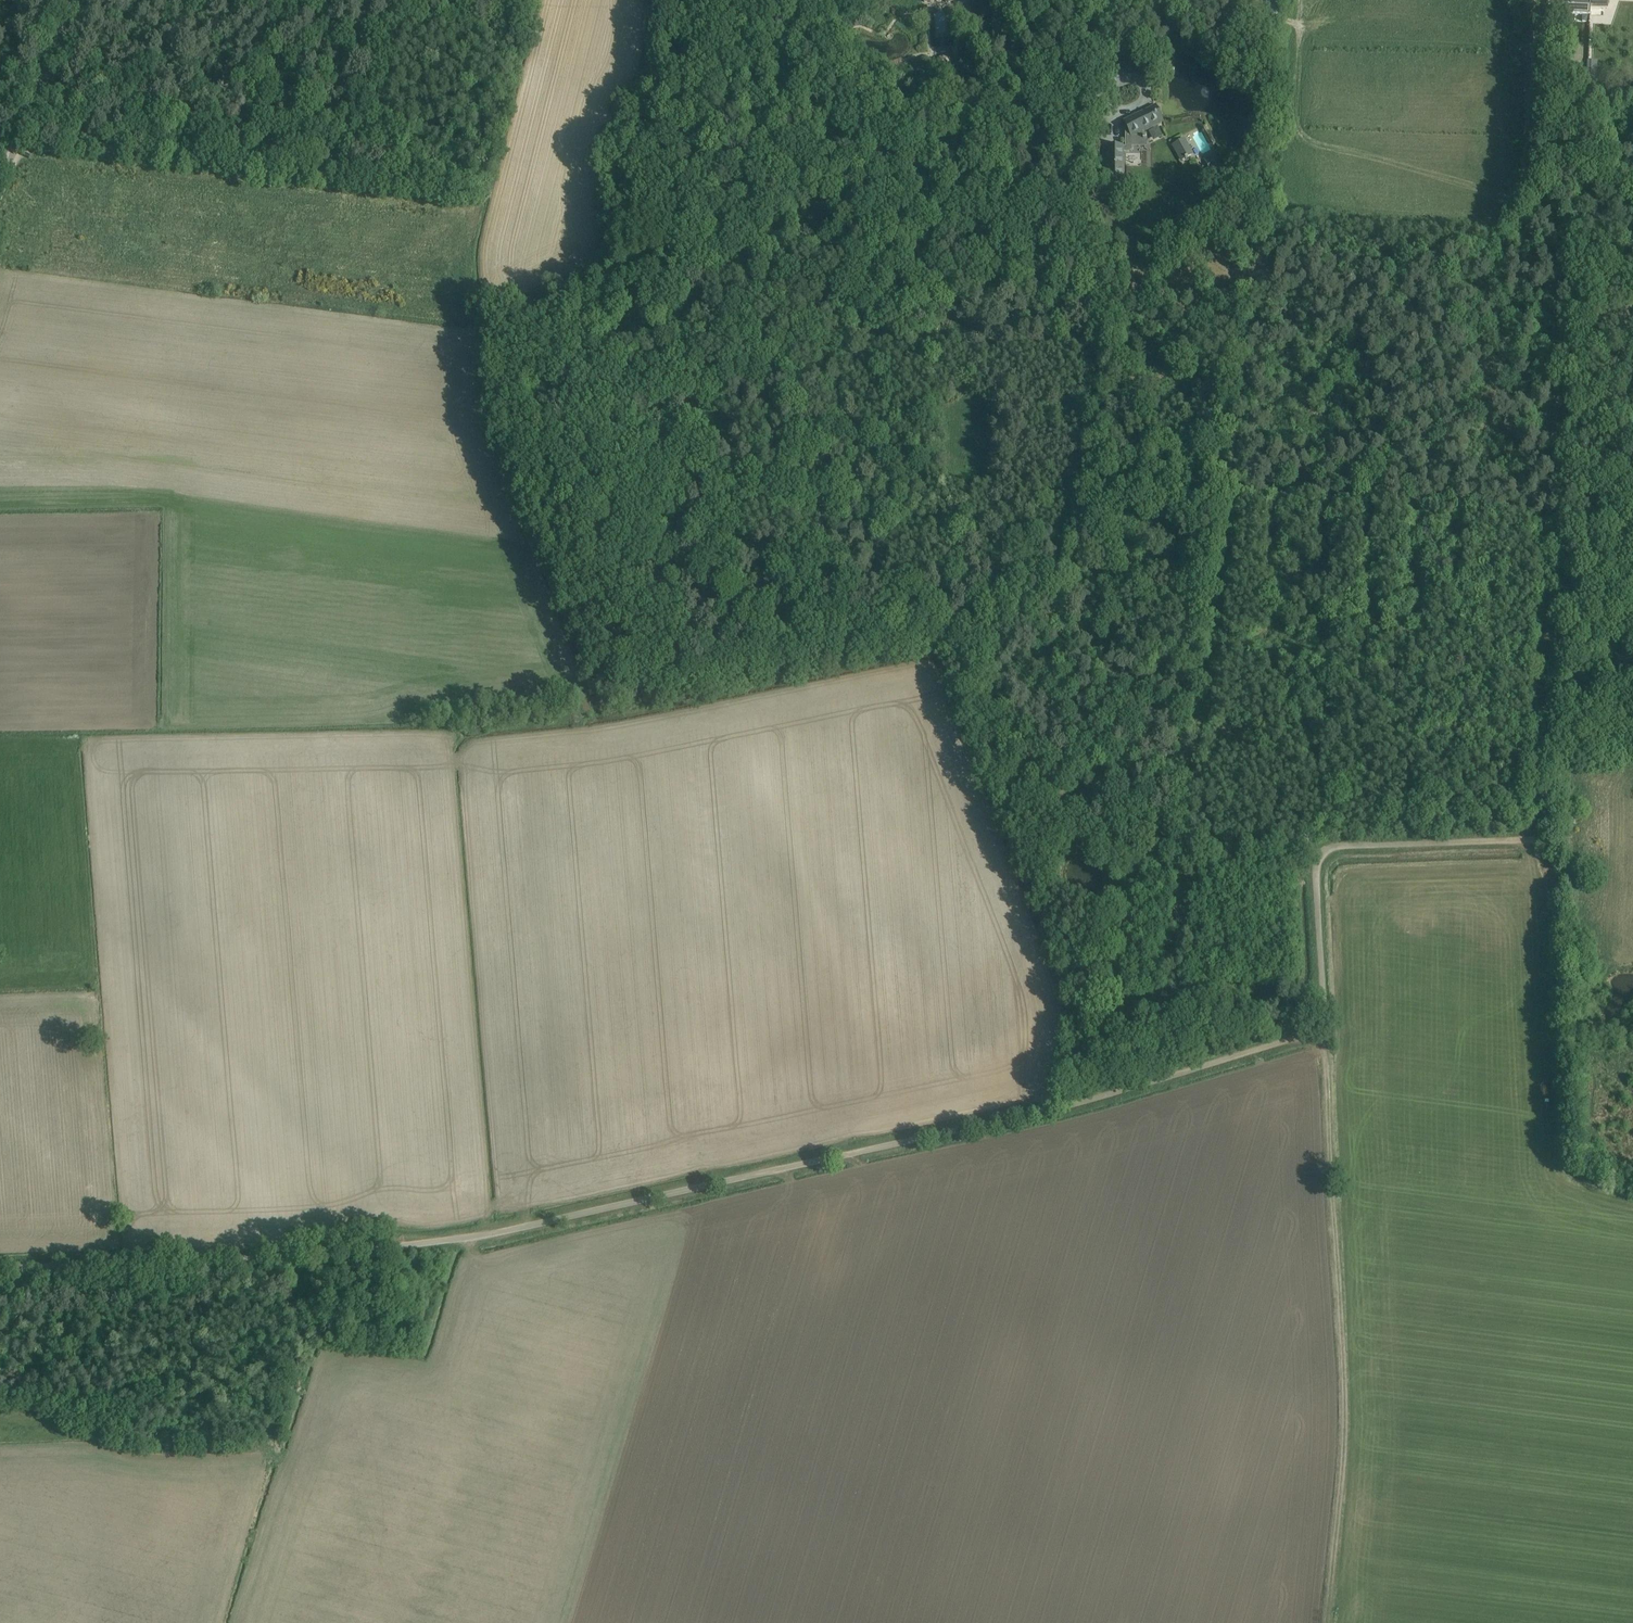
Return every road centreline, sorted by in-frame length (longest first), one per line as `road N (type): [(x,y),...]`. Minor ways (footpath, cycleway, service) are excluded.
road 1 (unclassified): [(0,1268),(337,1253),(493,1233),(1084,1101),(1324,1028),(1316,868),(1328,848),(1542,840)]
road 2 (track): [(1327,1622),(1344,1426),(1324,1028)]
road 3 (unclassified): [(0,185),(77,0)]

